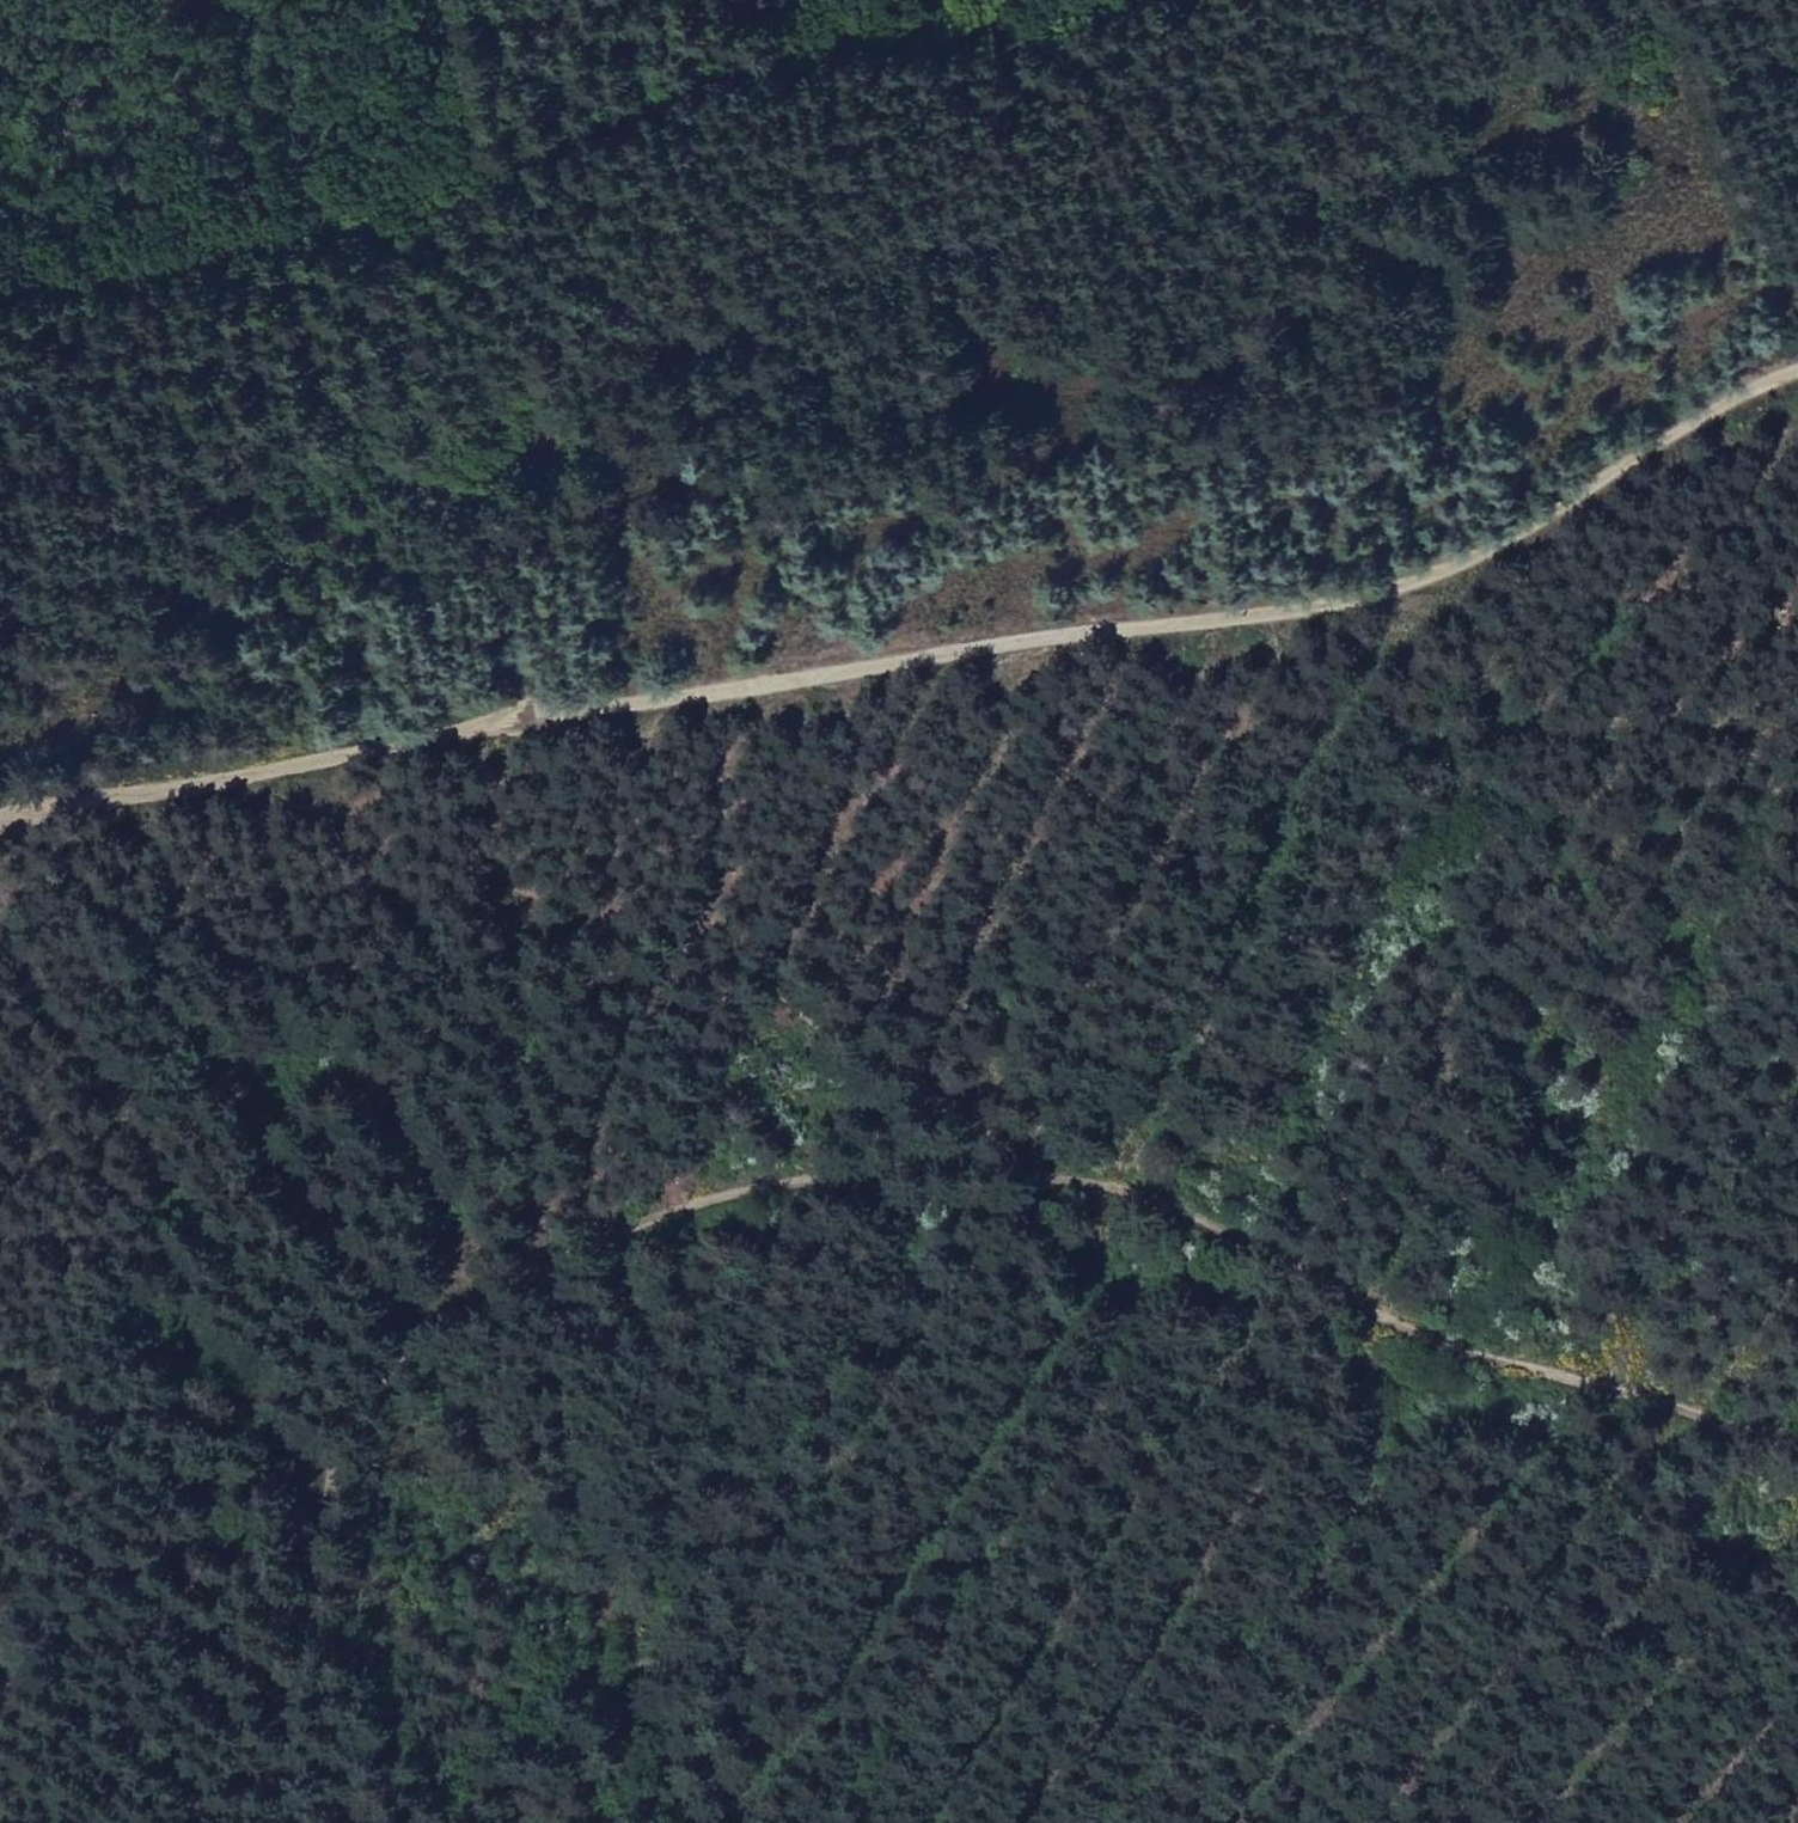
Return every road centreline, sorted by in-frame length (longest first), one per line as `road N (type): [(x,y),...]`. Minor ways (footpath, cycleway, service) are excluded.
road 1 (track): [(0,280),(153,260),(425,189),(867,24),(1065,0)]

